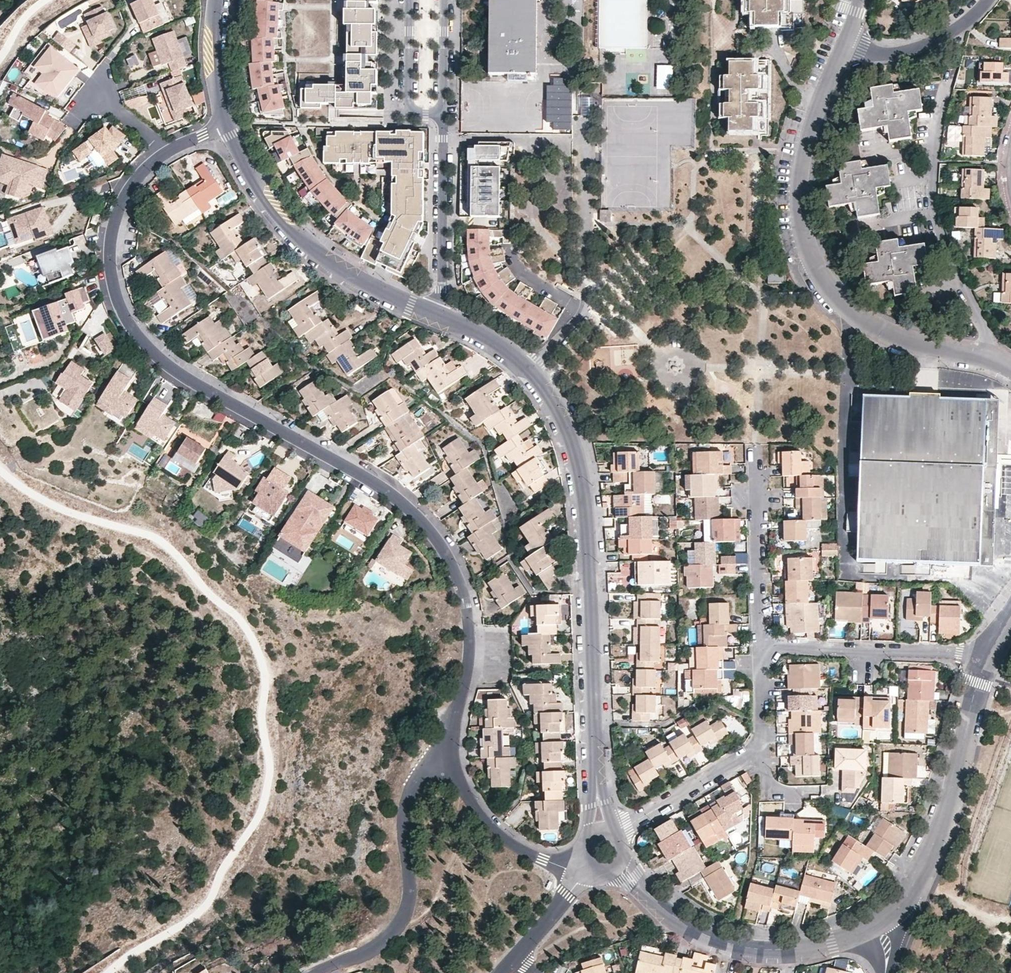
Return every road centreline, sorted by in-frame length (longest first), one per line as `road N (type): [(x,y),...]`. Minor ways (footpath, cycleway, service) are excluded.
road 1 (residential): [(170,151),(140,177),(116,219),(112,262),(133,332),(186,378),(390,491),(446,550),(471,646),(455,752)]
road 2 (residential): [(599,803),(591,581),(575,449),(532,372),(502,345),(434,312)]
road 3 (residential): [(993,360),(880,328),(851,310),(817,267),(799,212),(802,166),(846,42)]
road 4 (residential): [(993,360),(934,214),(932,153),(949,85)]
road 5 (residential): [(434,312),(322,254),(260,187),(229,127)]
road 6 (residential): [(455,752),(435,761),(408,806),(409,905),(400,926),(325,972)]
road 7 (residential): [(892,915),(941,830),(985,658)]
road 8 (residential): [(762,647),(985,658)]
road 9 (residential): [(444,114),(442,283),(434,312)]
road 10 (residential): [(762,647),(756,451)]
road 11 (residential): [(455,752),(470,799),(490,824),(543,859),(584,864)]
road 12 (residential): [(728,946),(815,946),(892,915)]
road 13 (residential): [(616,835),(763,752)]
road 14 (residential): [(846,42),(905,53),(940,40),(988,0)]
road 15 (residential): [(411,0),(409,104),(444,114)]
road 16 (residential): [(229,127),(216,85),(216,0)]

